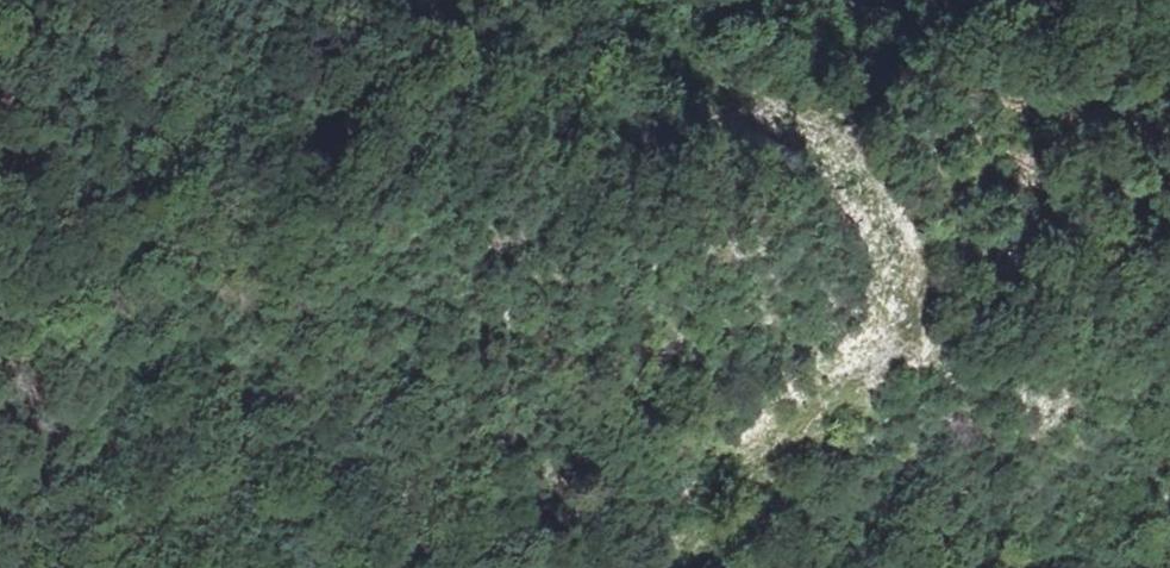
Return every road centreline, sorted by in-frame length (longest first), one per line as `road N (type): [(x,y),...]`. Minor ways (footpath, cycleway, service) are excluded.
road 1 (track): [(676,567),(708,471),(780,443),(877,357),(901,313),(898,257),(865,201),(810,134),(657,35),(651,0)]

